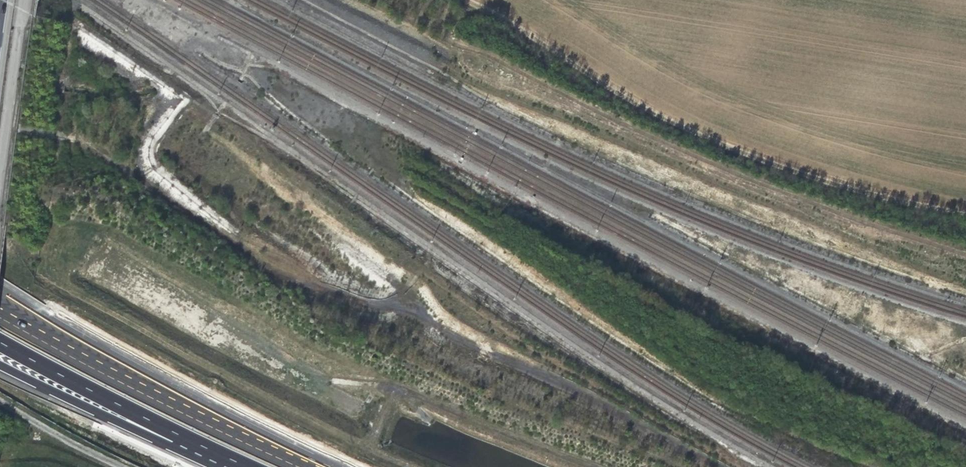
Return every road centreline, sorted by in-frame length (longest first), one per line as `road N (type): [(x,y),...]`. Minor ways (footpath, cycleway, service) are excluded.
road 1 (track): [(462,0),(730,150),(863,196),(965,219)]
road 2 (motorway): [(239,437),(226,416),(0,288)]
road 3 (motorway): [(239,437),(0,313)]
road 4 (motorway): [(0,341),(223,456)]
road 5 (motorway): [(0,364),(192,457),(223,456)]
road 6 (unclassified): [(0,162),(22,0)]

